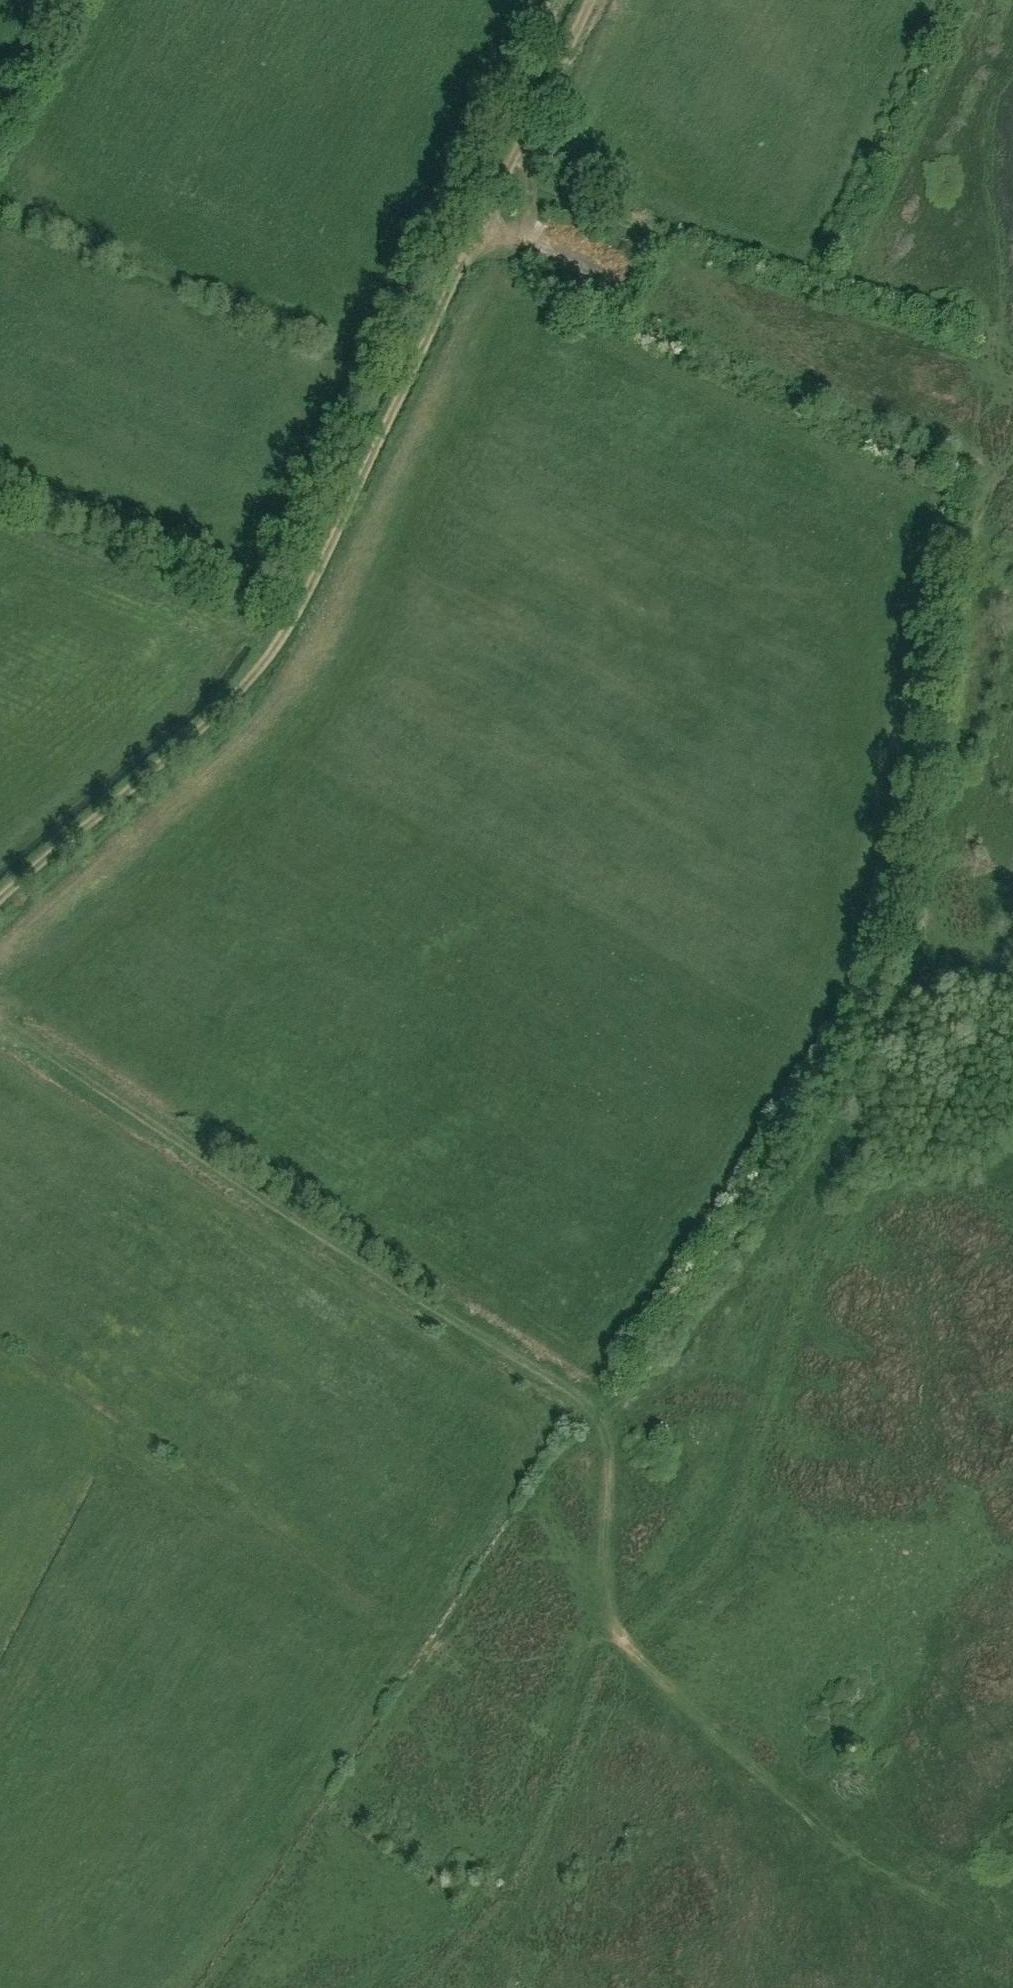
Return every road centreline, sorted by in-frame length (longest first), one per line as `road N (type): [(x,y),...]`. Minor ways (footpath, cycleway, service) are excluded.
road 1 (track): [(1012,1935),(876,1862),(756,1779),(609,1620),(609,1459),(598,1412),(578,1389),(0,1022)]
road 2 (track): [(592,0),(273,639),(222,704),(0,905)]

